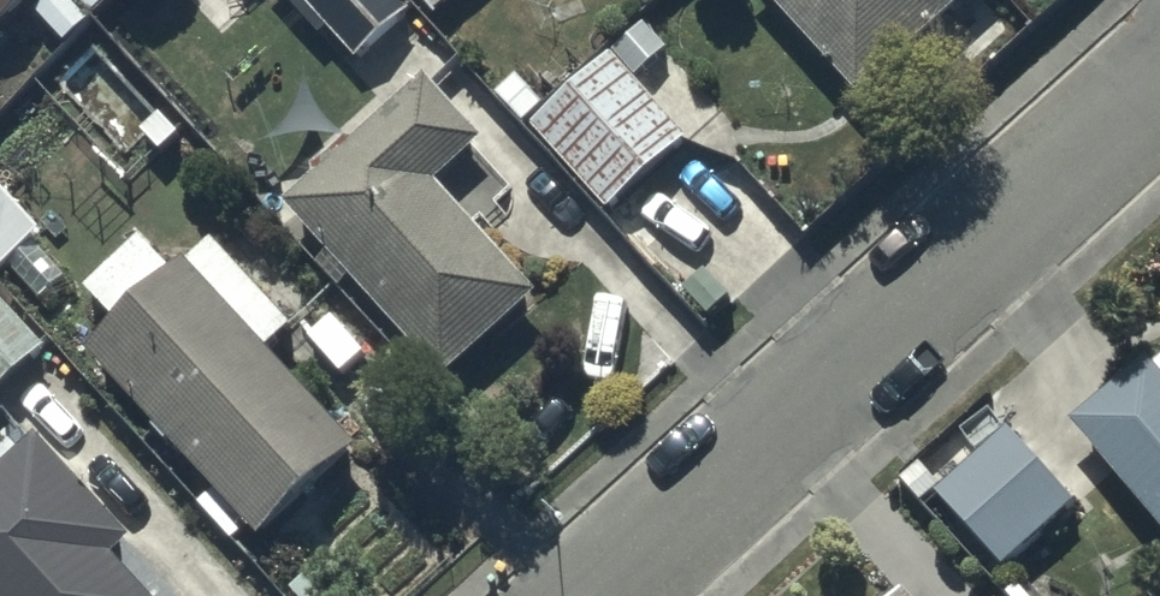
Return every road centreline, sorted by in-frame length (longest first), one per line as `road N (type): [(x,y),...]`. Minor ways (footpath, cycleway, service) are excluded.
road 1 (residential): [(623,595),(1159,69)]

